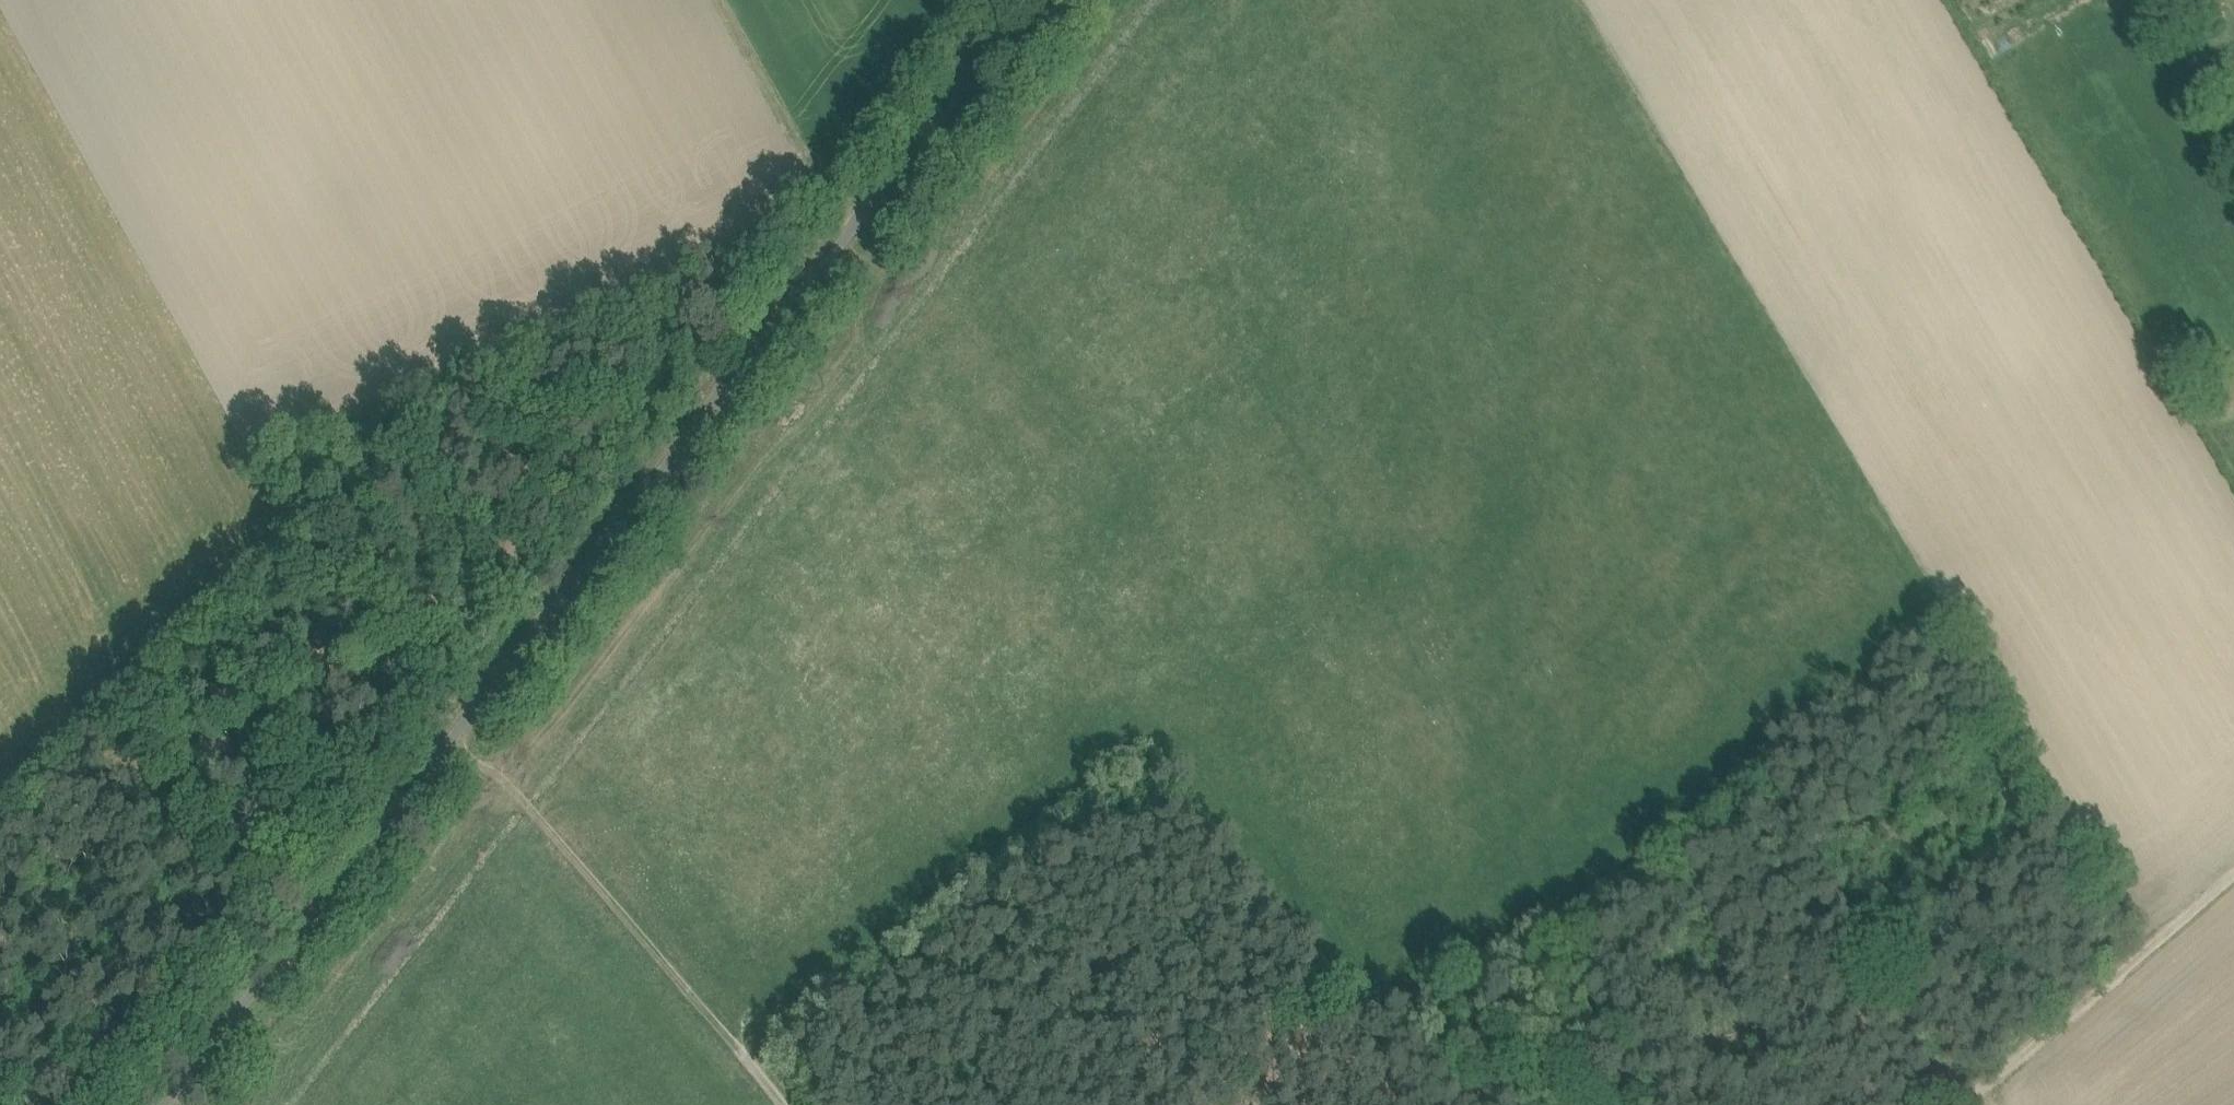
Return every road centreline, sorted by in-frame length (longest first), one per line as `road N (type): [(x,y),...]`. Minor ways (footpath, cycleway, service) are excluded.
road 1 (track): [(453,739),(504,776),(786,1104)]
road 2 (track): [(1962,1104),(2233,880)]

